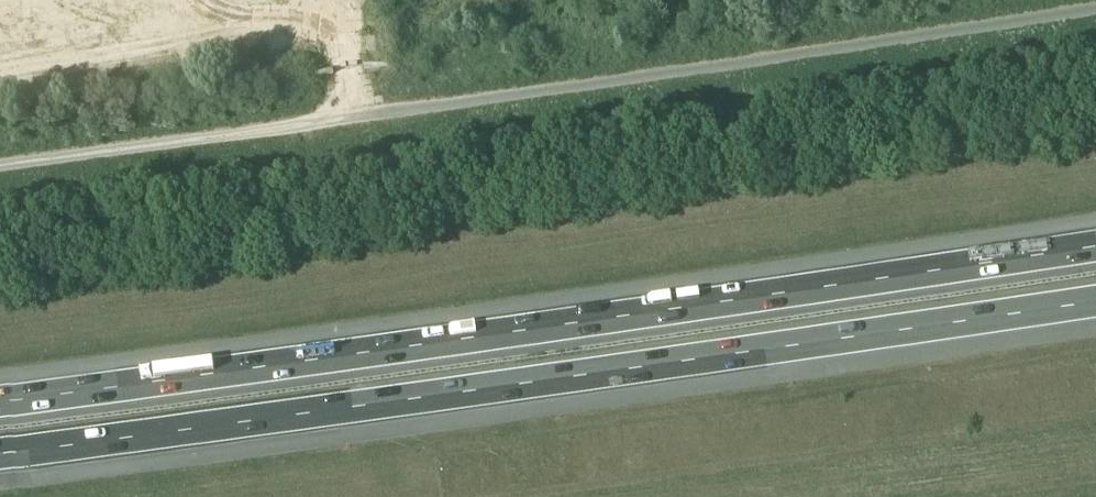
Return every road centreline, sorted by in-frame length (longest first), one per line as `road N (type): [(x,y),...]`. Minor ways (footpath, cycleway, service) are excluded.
road 1 (motorway): [(0,456),(1095,297)]
road 2 (motorway): [(1095,241),(0,395)]

